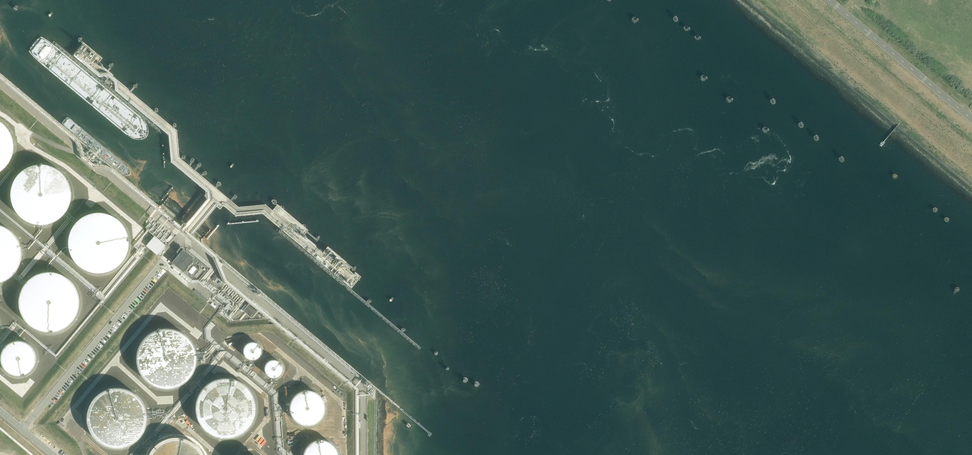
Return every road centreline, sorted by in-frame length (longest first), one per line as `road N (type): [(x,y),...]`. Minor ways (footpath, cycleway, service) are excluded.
road 1 (tertiary): [(971,119),(830,0)]

